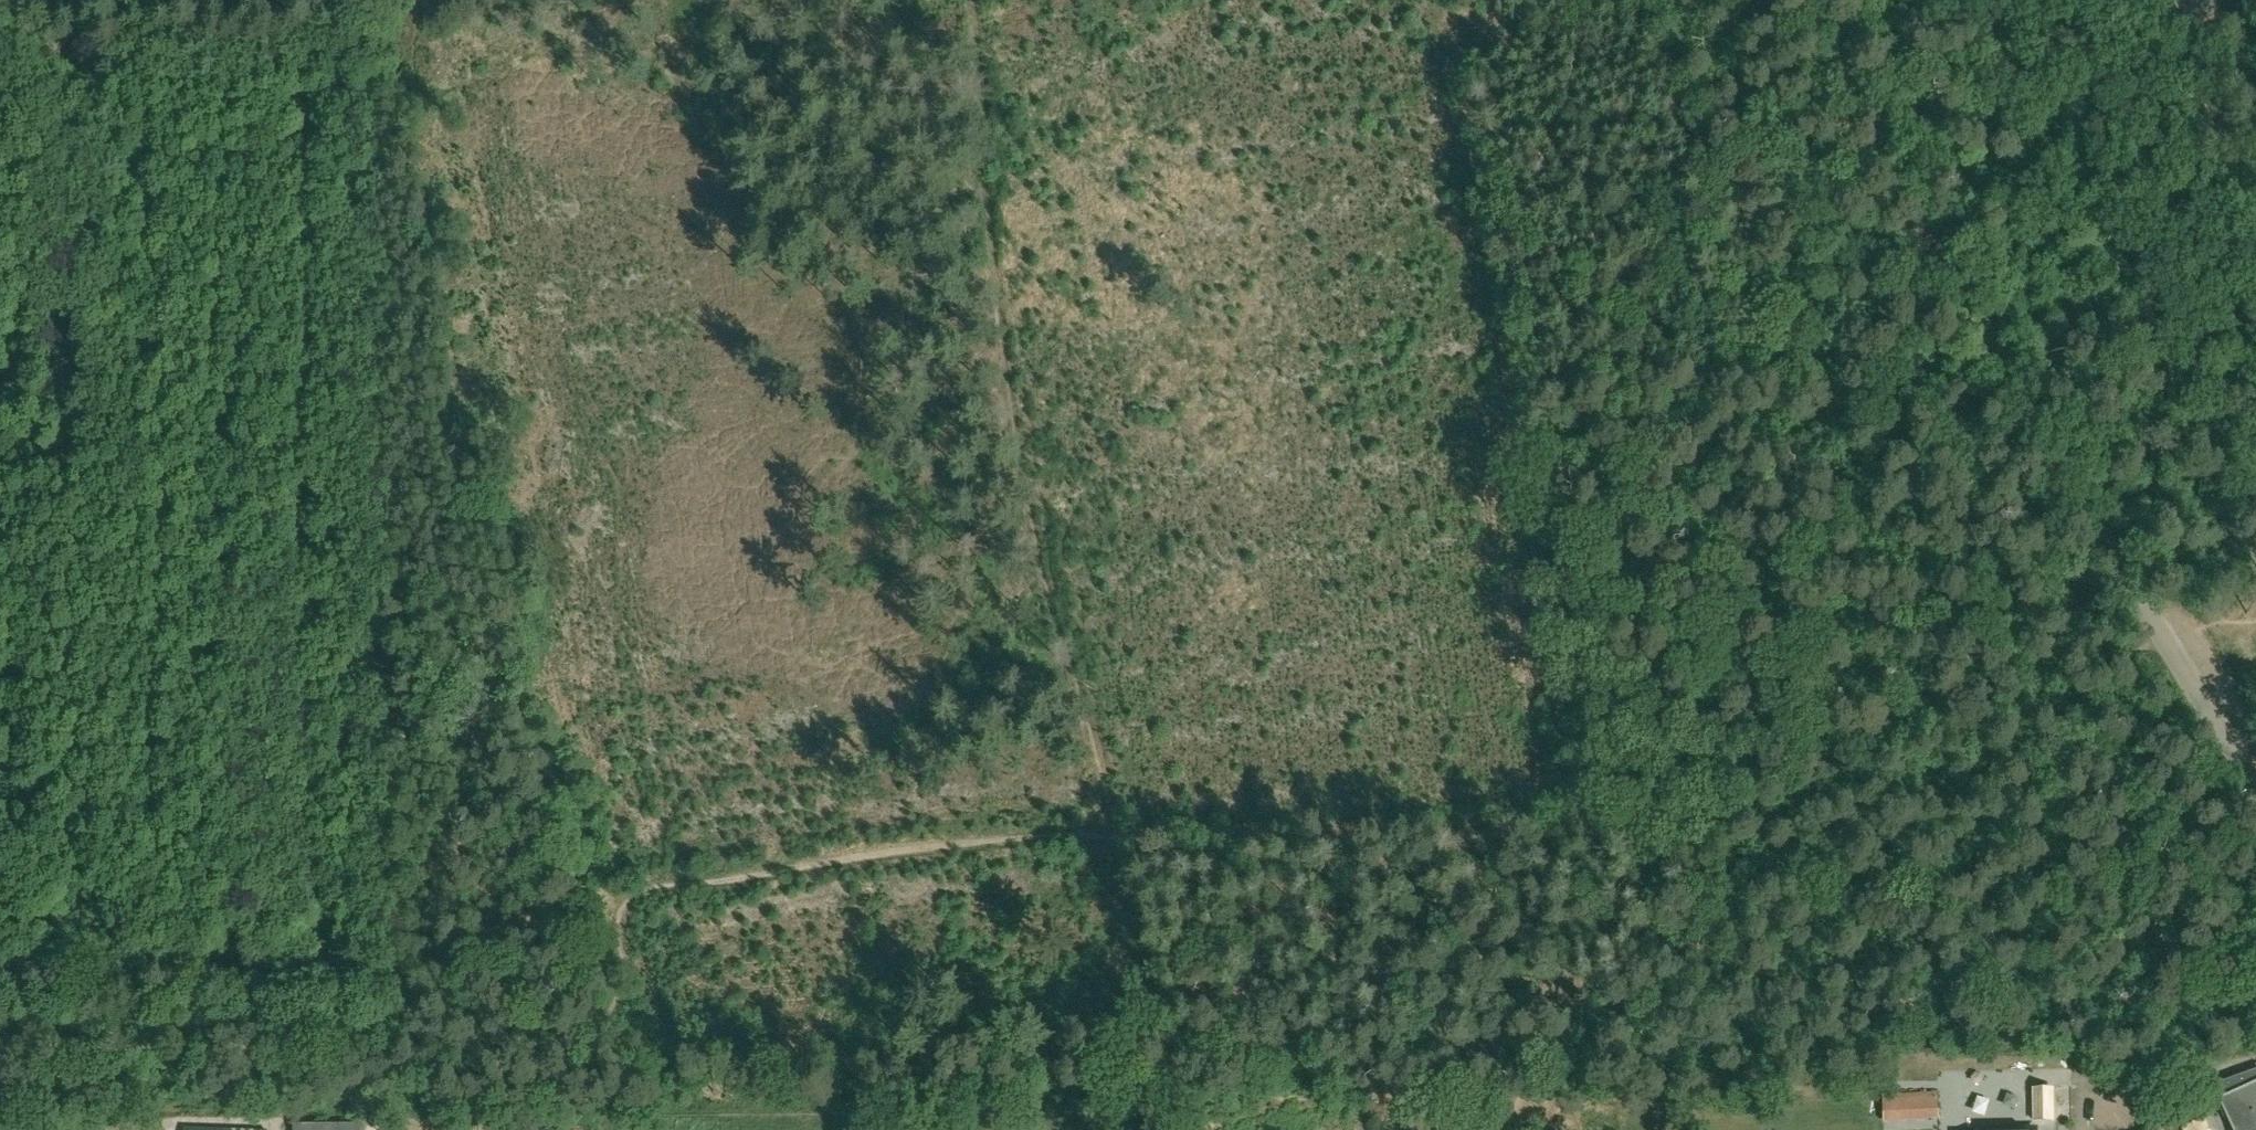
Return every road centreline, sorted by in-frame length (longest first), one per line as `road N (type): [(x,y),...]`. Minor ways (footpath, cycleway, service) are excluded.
road 1 (unclassified): [(2255,785),(2012,371),(1812,0)]
road 2 (track): [(1576,822),(1758,814),(1912,701),(2021,673),(2105,669),(2167,641)]
road 3 (track): [(1114,835),(1469,833),(1576,822)]

